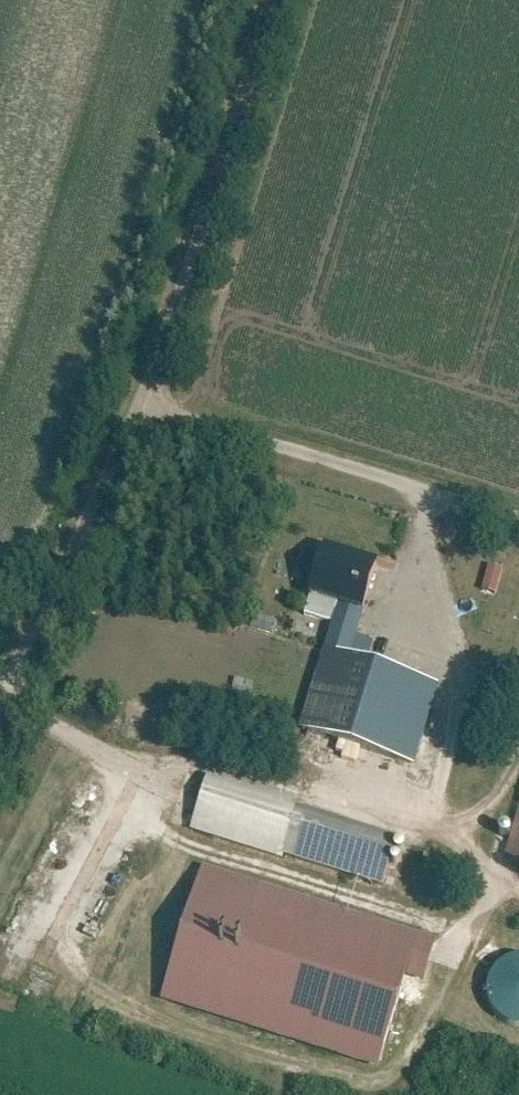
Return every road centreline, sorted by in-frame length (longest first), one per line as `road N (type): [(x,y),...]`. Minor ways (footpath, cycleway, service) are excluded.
road 1 (unclassified): [(0,695),(146,395),(268,0)]
road 2 (track): [(146,395),(518,515)]

